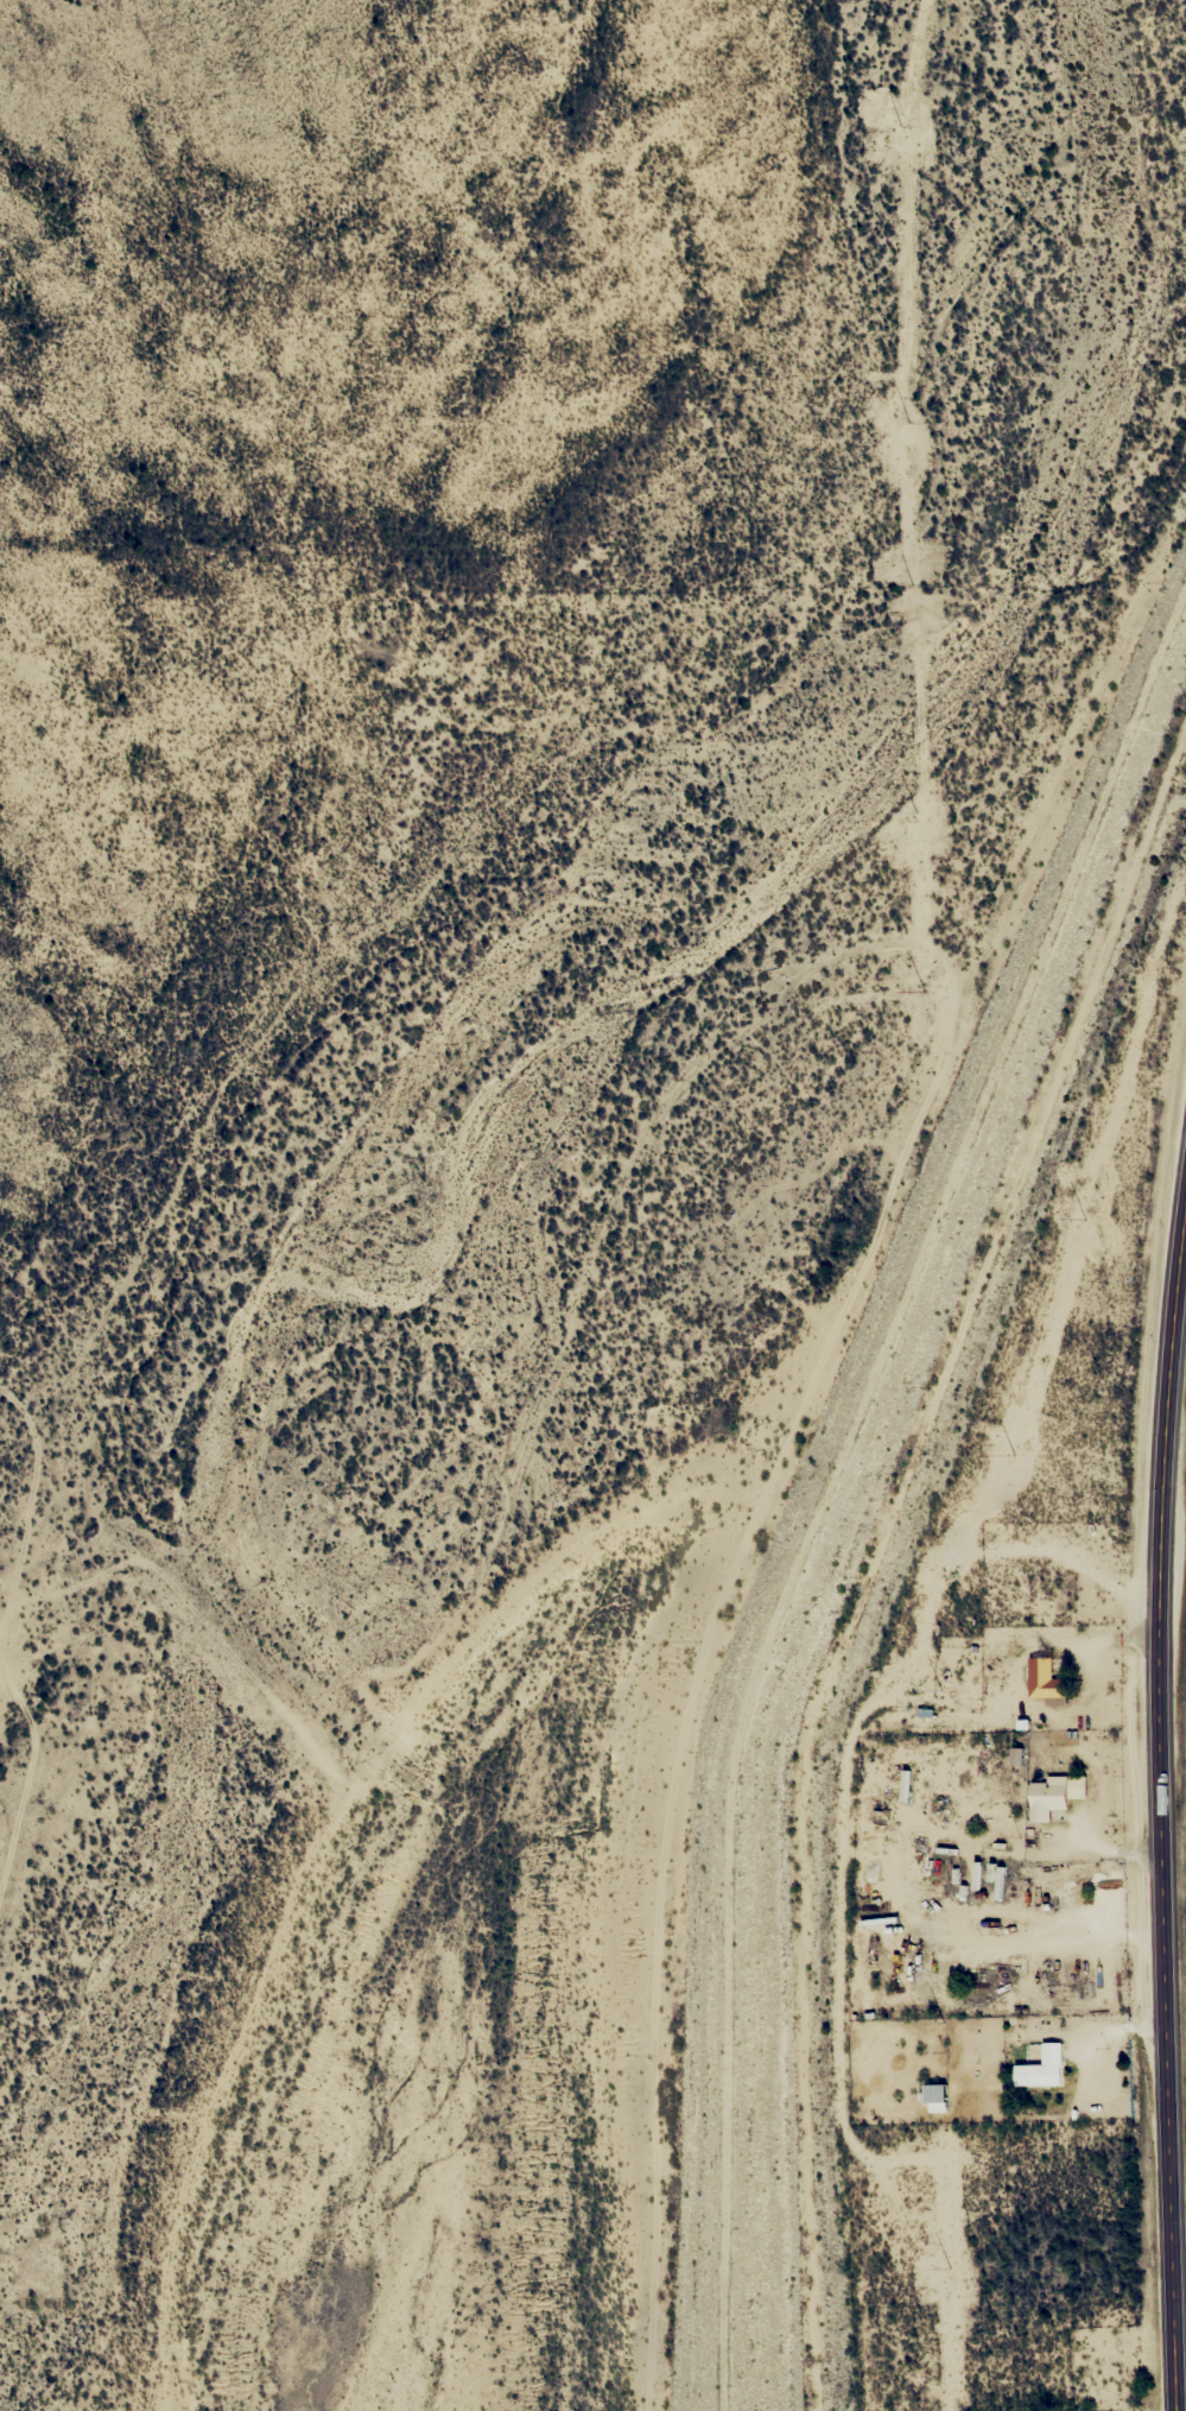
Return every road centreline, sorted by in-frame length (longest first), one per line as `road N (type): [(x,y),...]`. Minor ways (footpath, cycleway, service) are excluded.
road 1 (trunk): [(1175,2410),(1158,1586),(1185,1195)]

